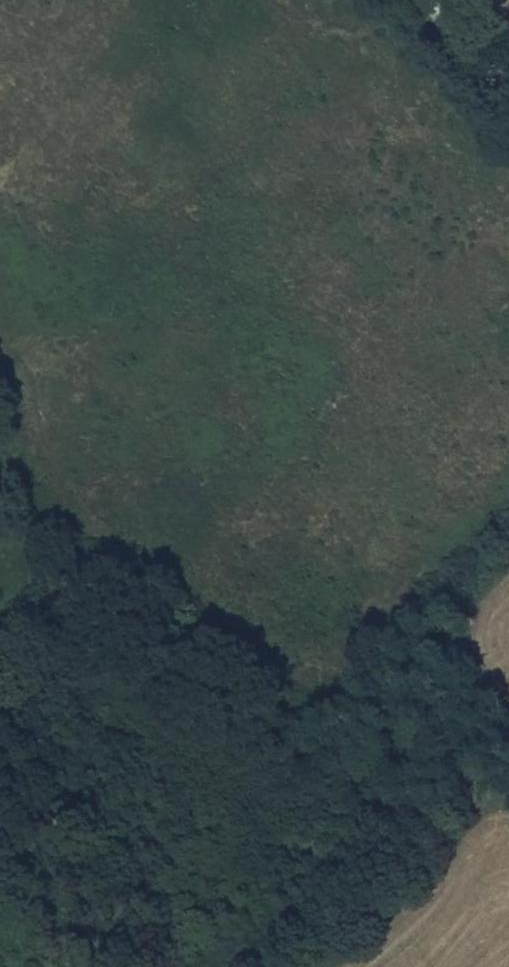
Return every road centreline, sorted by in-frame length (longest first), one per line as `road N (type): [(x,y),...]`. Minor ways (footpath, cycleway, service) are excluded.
road 1 (track): [(420,0),(508,101)]

